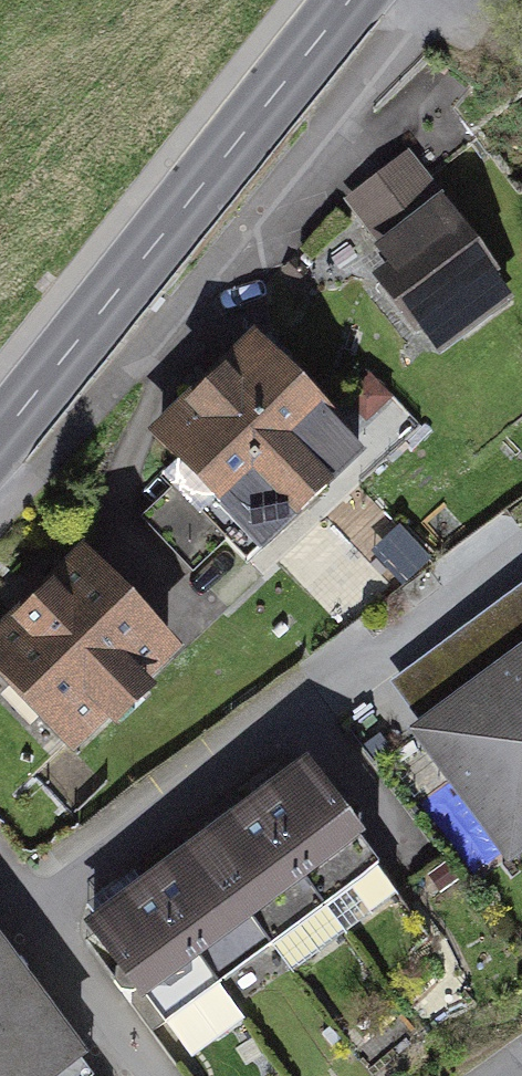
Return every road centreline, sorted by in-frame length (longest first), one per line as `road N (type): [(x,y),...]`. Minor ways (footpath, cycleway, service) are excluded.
road 1 (secondary): [(0,444),(348,0)]

